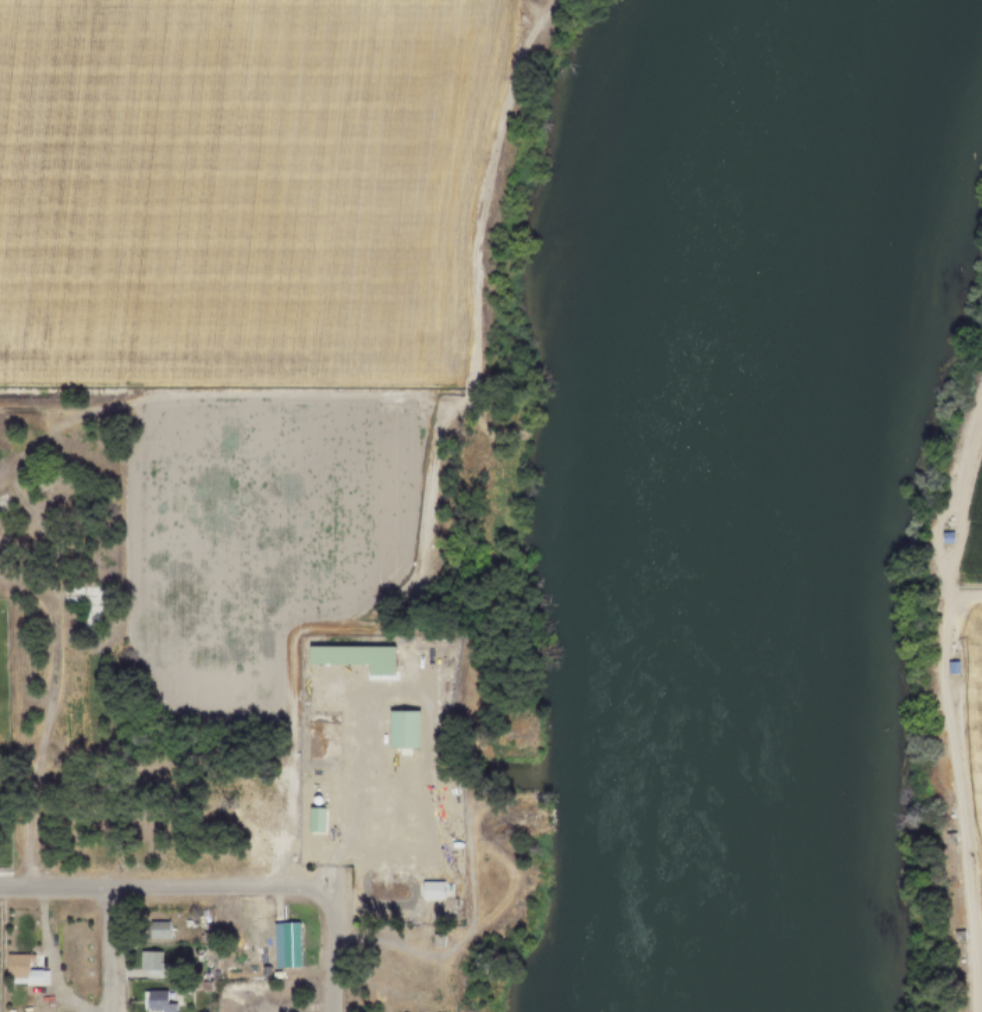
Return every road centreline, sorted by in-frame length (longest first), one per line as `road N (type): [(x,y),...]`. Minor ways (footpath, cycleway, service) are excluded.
road 1 (track): [(283,887),(288,637),(299,628),(395,630),(410,617),(432,456),(476,370),(483,211),(494,163),(510,99),(557,0)]
road 2 (residential): [(0,888),(289,887),(323,901)]
road 3 (residential): [(103,1011),(105,888)]

